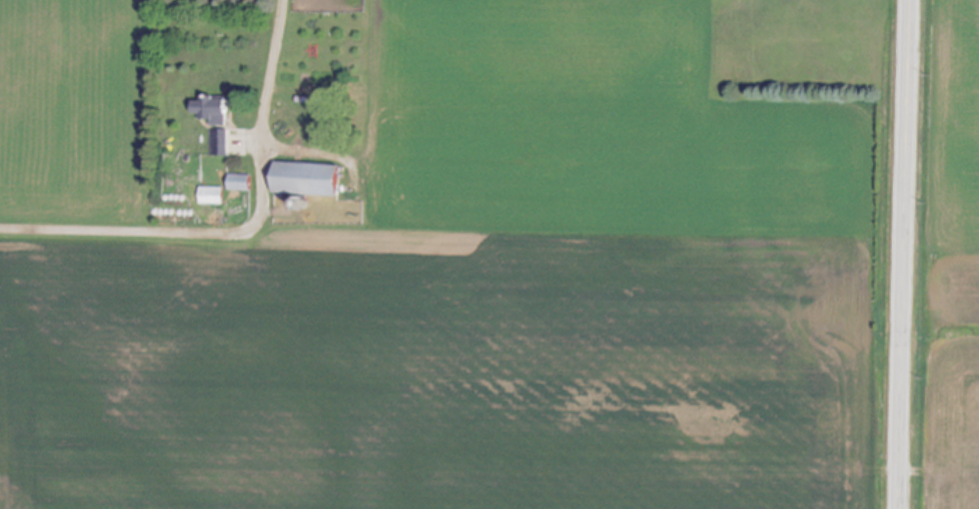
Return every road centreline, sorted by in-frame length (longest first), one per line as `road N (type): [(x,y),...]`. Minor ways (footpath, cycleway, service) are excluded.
road 1 (residential): [(900,508),(910,0)]

